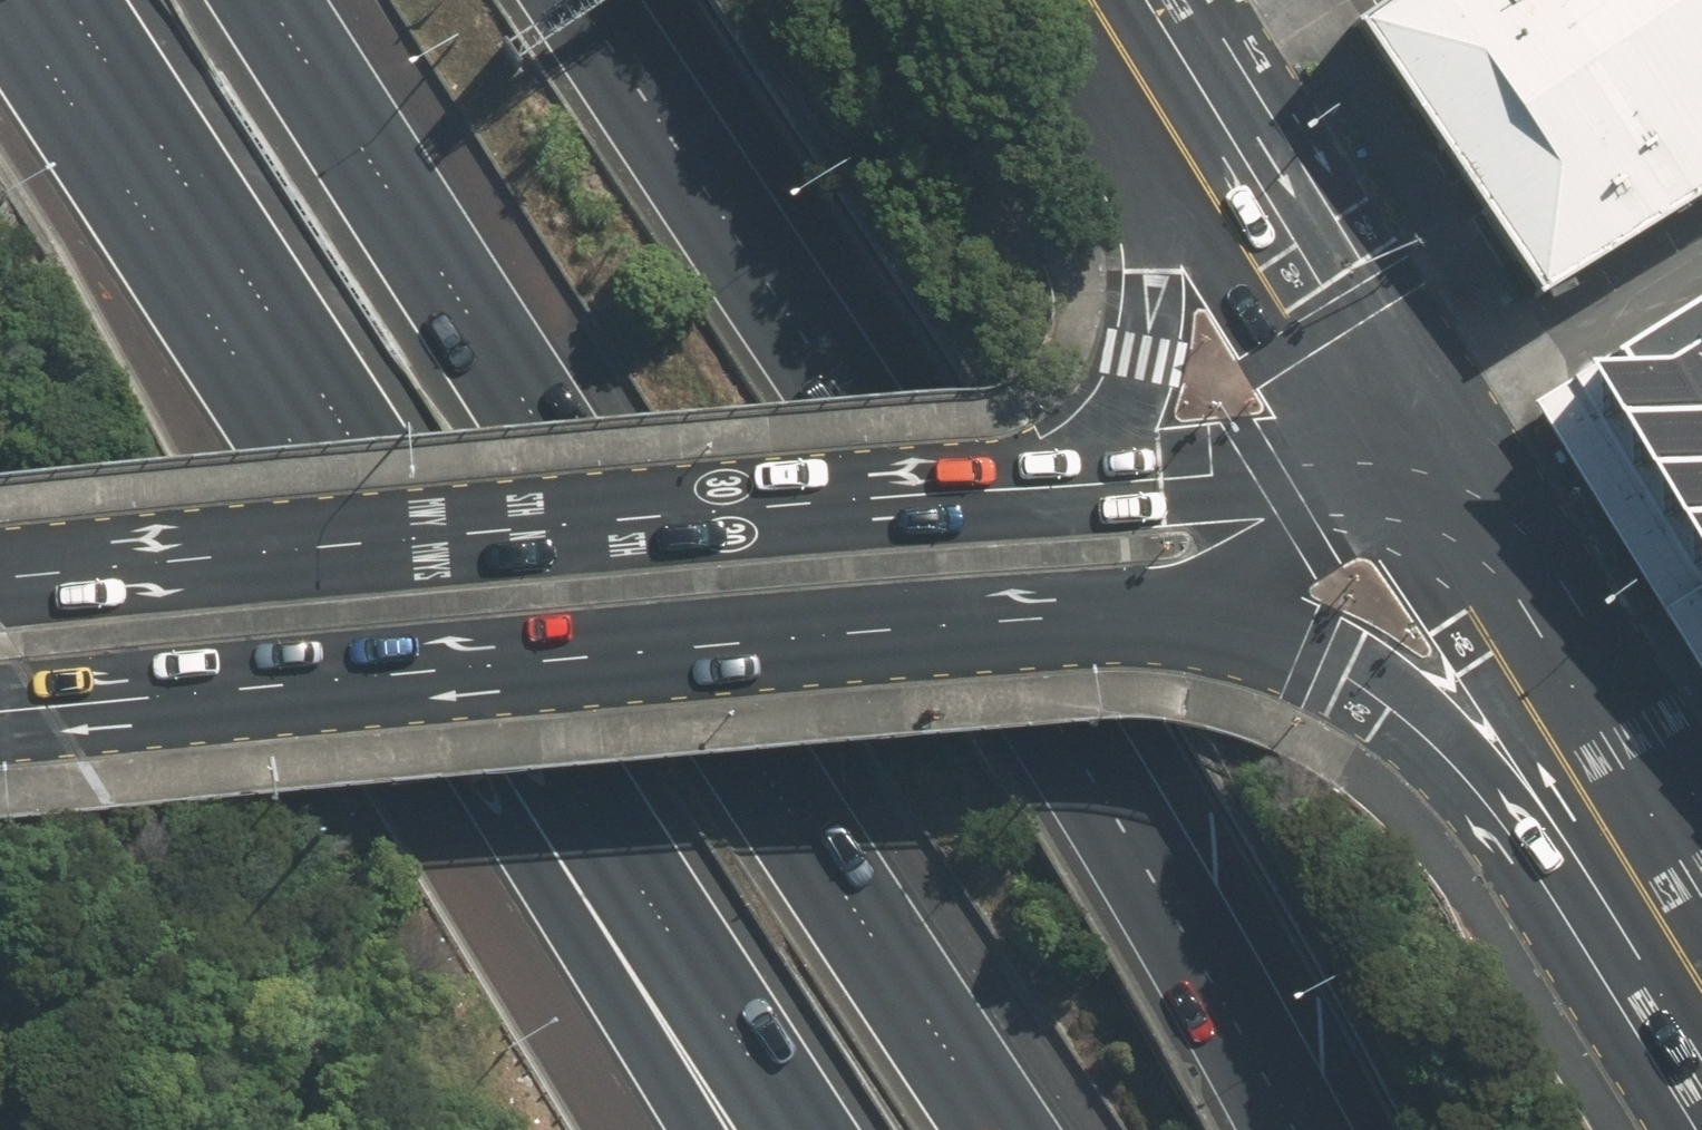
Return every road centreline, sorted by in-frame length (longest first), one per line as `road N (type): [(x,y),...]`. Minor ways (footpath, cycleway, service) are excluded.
road 1 (motorway): [(588,0),(1210,951),(1304,1129)]
road 2 (motorway): [(289,0),(394,162),(759,779),(999,1129)]
road 3 (secondary): [(1176,613),(0,715)]
road 4 (secondary): [(0,585),(965,501)]
road 5 (motorway): [(580,789),(73,0)]
road 6 (secondary): [(1647,892),(1327,669),(1176,613)]
road 7 (secondary): [(965,501),(1086,445),(1121,395),(1145,334),(1166,87)]
road 8 (secondary): [(1647,892),(1401,451)]
road 9 (secondary): [(965,501),(1401,451)]
road 10 (secondary): [(1166,87),(1401,451)]
road 11 (motorway): [(798,1129),(580,789)]
road 12 (motorway): [(702,1129),(674,1079),(580,789)]
road 13 (secondary): [(1401,451),(1263,584),(1176,613)]

